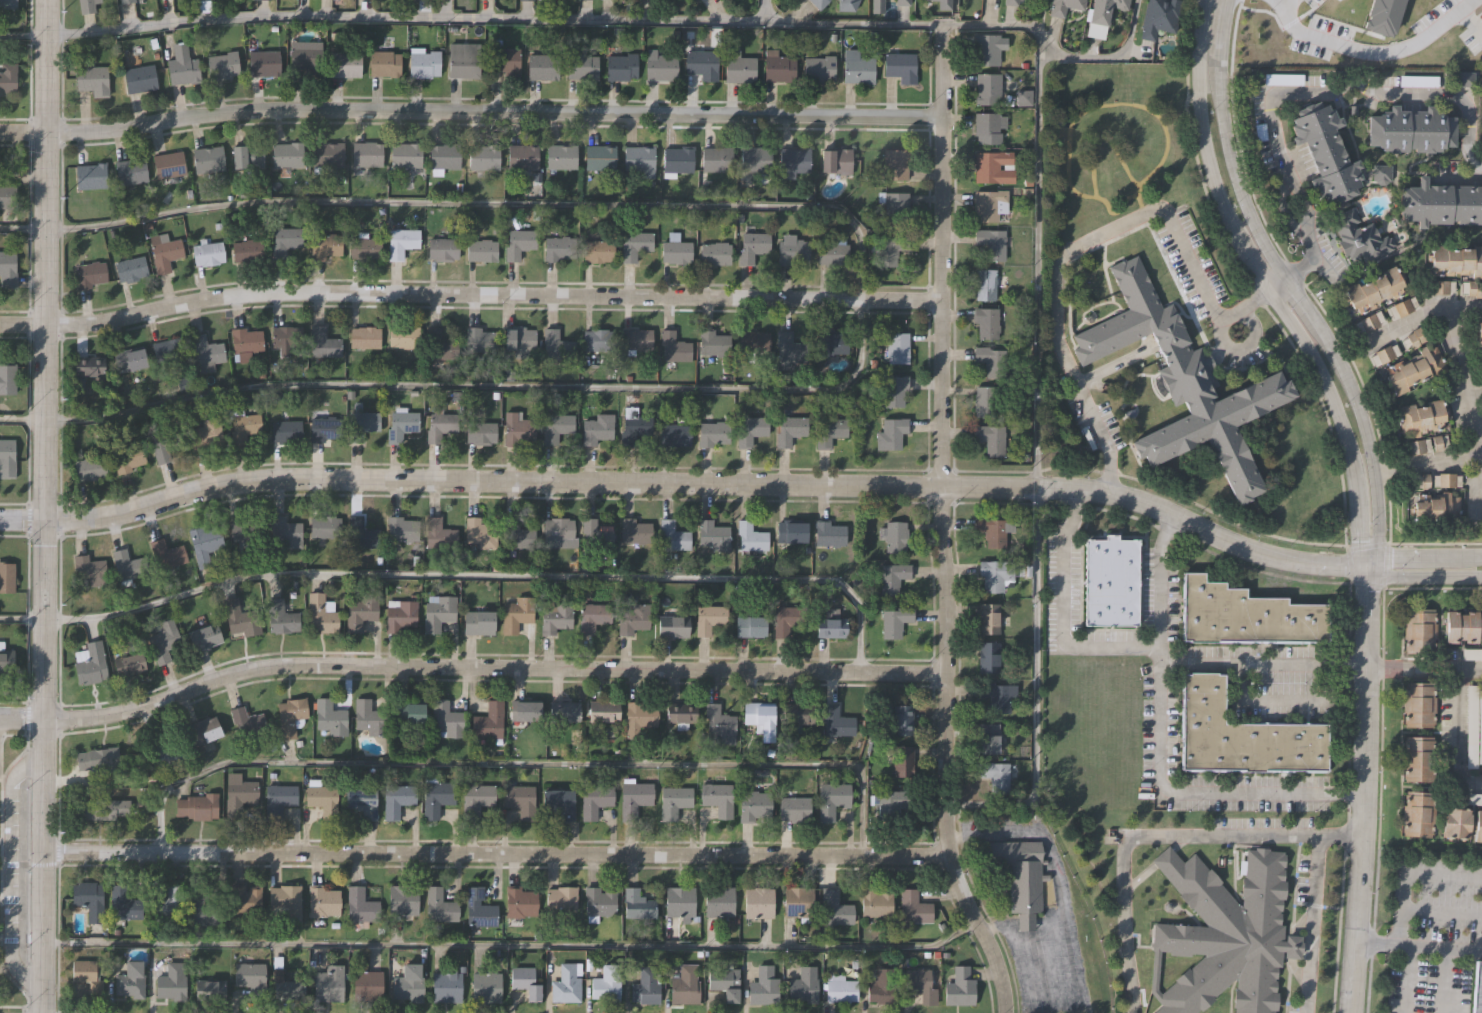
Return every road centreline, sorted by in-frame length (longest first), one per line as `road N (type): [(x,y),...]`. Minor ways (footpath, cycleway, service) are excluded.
road 1 (tertiary): [(1345,567),(1270,559),(1148,506),(1072,488),(277,480),(86,519),(0,519)]
road 2 (tertiary): [(41,1012),(45,0)]
road 3 (residential): [(945,673),(285,665),(219,677),(122,713),(0,718)]
road 4 (residential): [(938,298),(276,293),(81,324),(0,325)]
road 5 (residential): [(939,114),(257,111),(88,131),(0,131)]
road 6 (residential): [(947,856),(42,852)]
road 7 (tertiary): [(1202,0),(1193,83),(1210,184),(1236,247),(1313,363),(1335,413),(1356,490),(1367,592)]
road 8 (tertiary): [(1367,592),(1375,521),(1359,416),(1253,230),(1226,155),(1215,79),(1225,0)]
road 9 (residential): [(941,485),(947,856),(999,974),(1003,1012)]
road 10 (residential): [(941,485),(939,26)]
road 11 (tertiary): [(1367,592),(1347,1012)]

